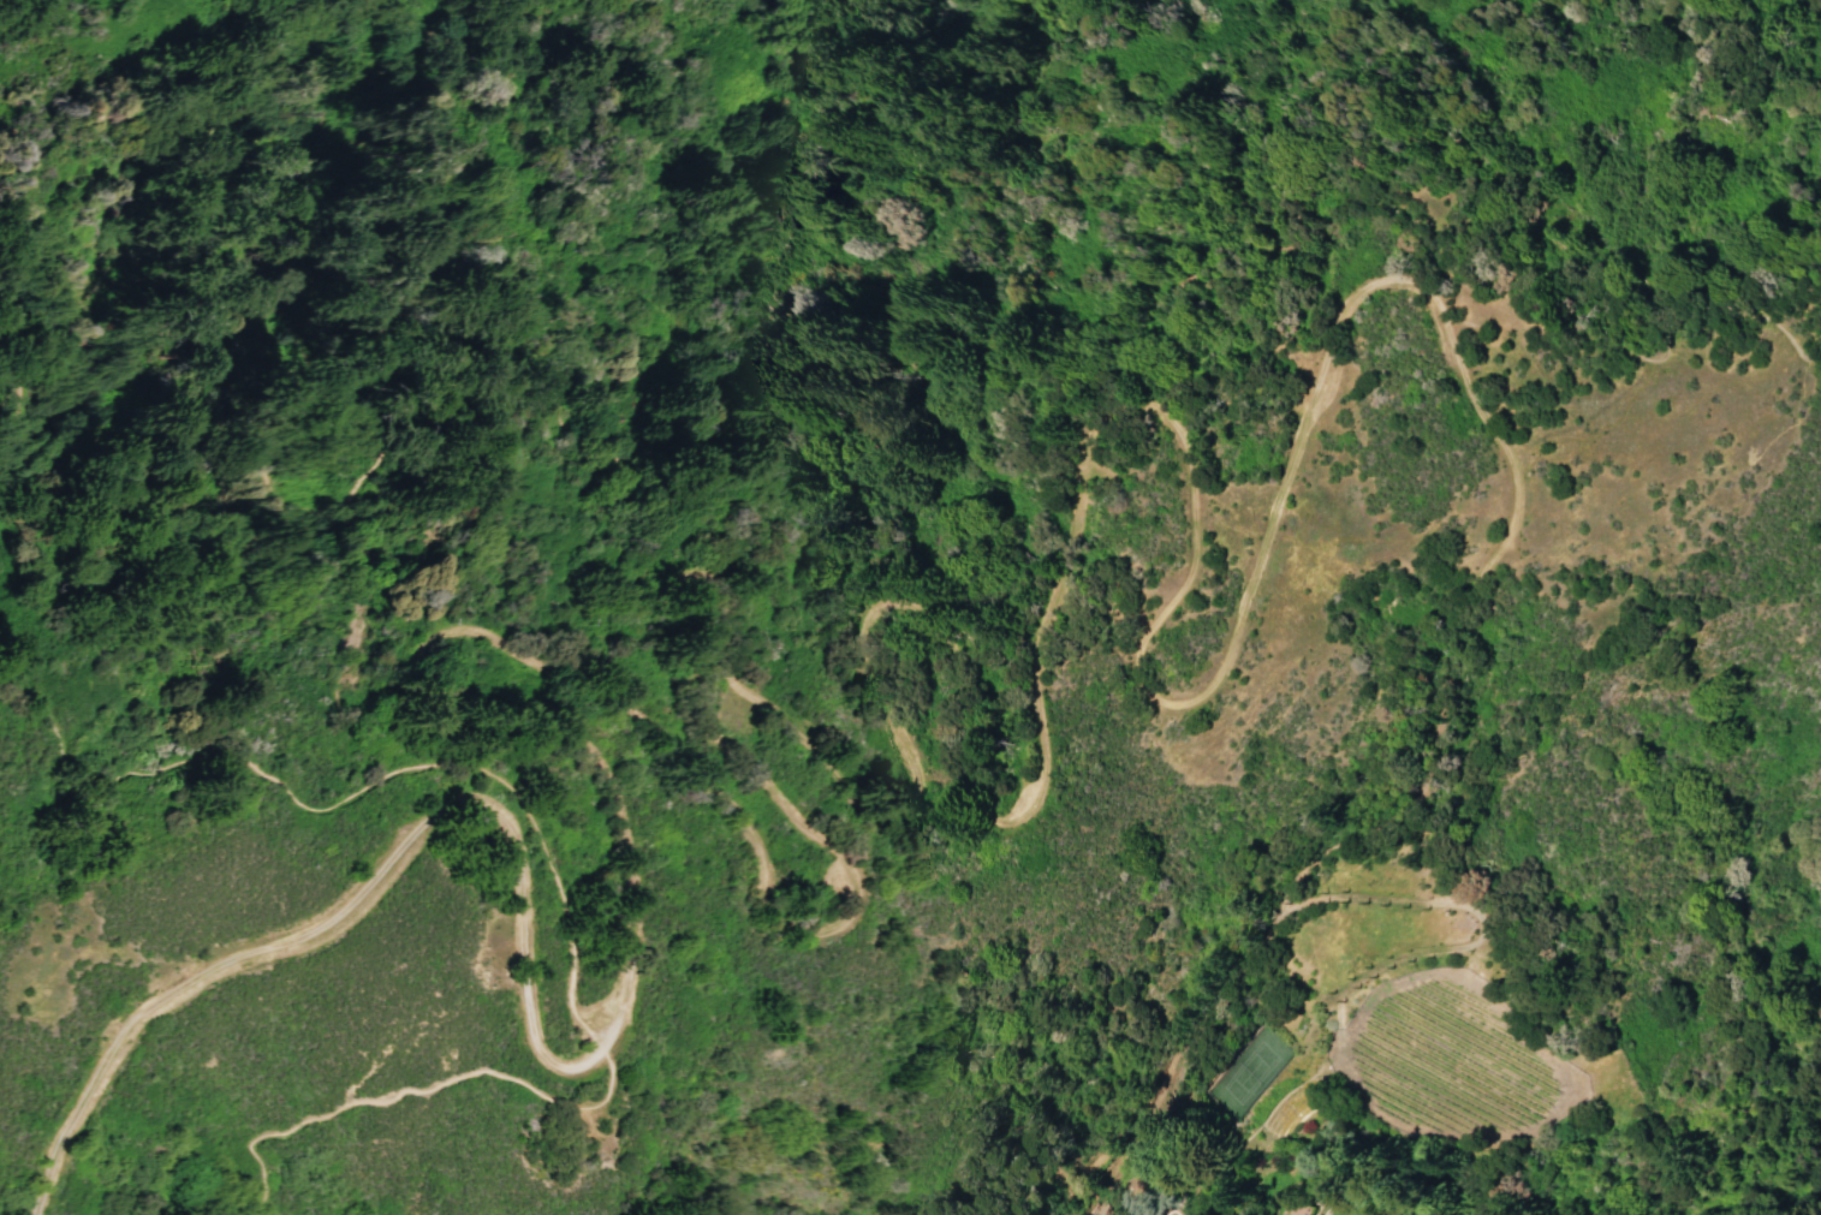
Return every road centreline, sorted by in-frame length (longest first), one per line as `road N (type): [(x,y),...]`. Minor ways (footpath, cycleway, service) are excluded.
road 1 (track): [(35,1214),(40,1184),(120,1030),(206,971),(338,913),(427,814),(466,803),(501,816),(519,859),(531,1043),(548,1064),(575,1071),(602,1050),(620,1016),(630,967),(635,879),(629,827),(607,770),(553,714),(417,674),(428,643),(482,637),(621,695),(743,826),(786,923),(802,935),(852,918),(859,893),(849,865),(763,782),(695,693),(686,666),(691,644),(721,642),(745,691),(798,725),(880,798),(905,772),(863,651),(874,623),(905,615),(947,660),(968,721),(962,785),(978,812),(1019,816),(1043,791),(1040,626),(1078,502),(1082,445),(1101,410),(1131,399),(1150,405),(1183,436),(1190,469),(1191,570),(1130,653),(1132,685),(1148,698),(1195,701),(1230,655),(1333,320),(1352,293),(1382,279),(1406,278),(1426,288),(1451,357),(1513,461),(1511,531),(1483,572)]

